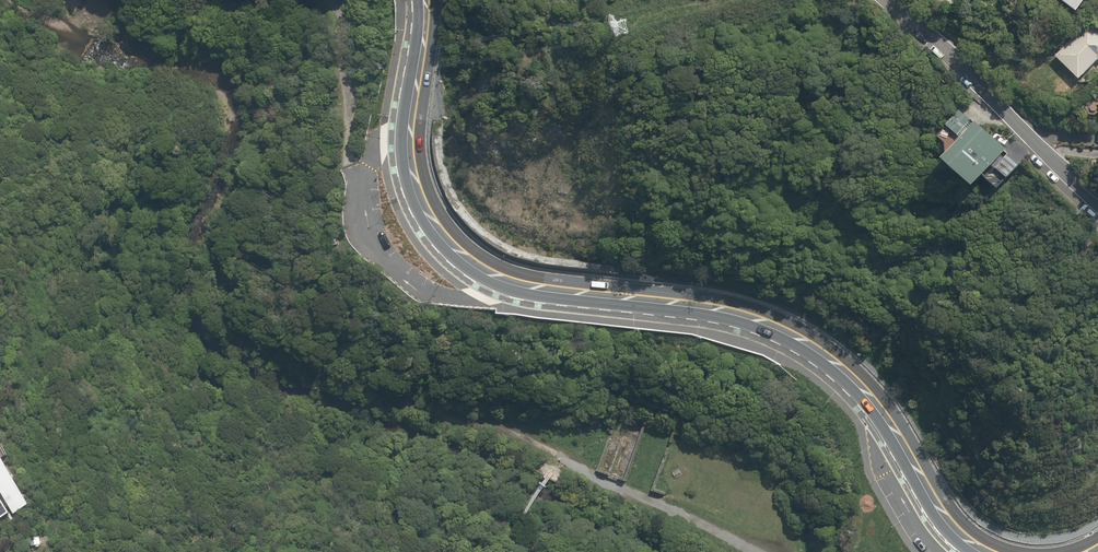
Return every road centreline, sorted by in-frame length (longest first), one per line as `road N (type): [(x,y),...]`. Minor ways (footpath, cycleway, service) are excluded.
road 1 (secondary): [(988,551),(953,527),(859,384),(804,337),(705,305),(531,286),(487,271),(455,247),(420,197),(410,152),(425,0)]
road 2 (unclassified): [(889,0),(1097,201)]
road 3 (track): [(312,0),(330,7),(347,69),(359,188)]

